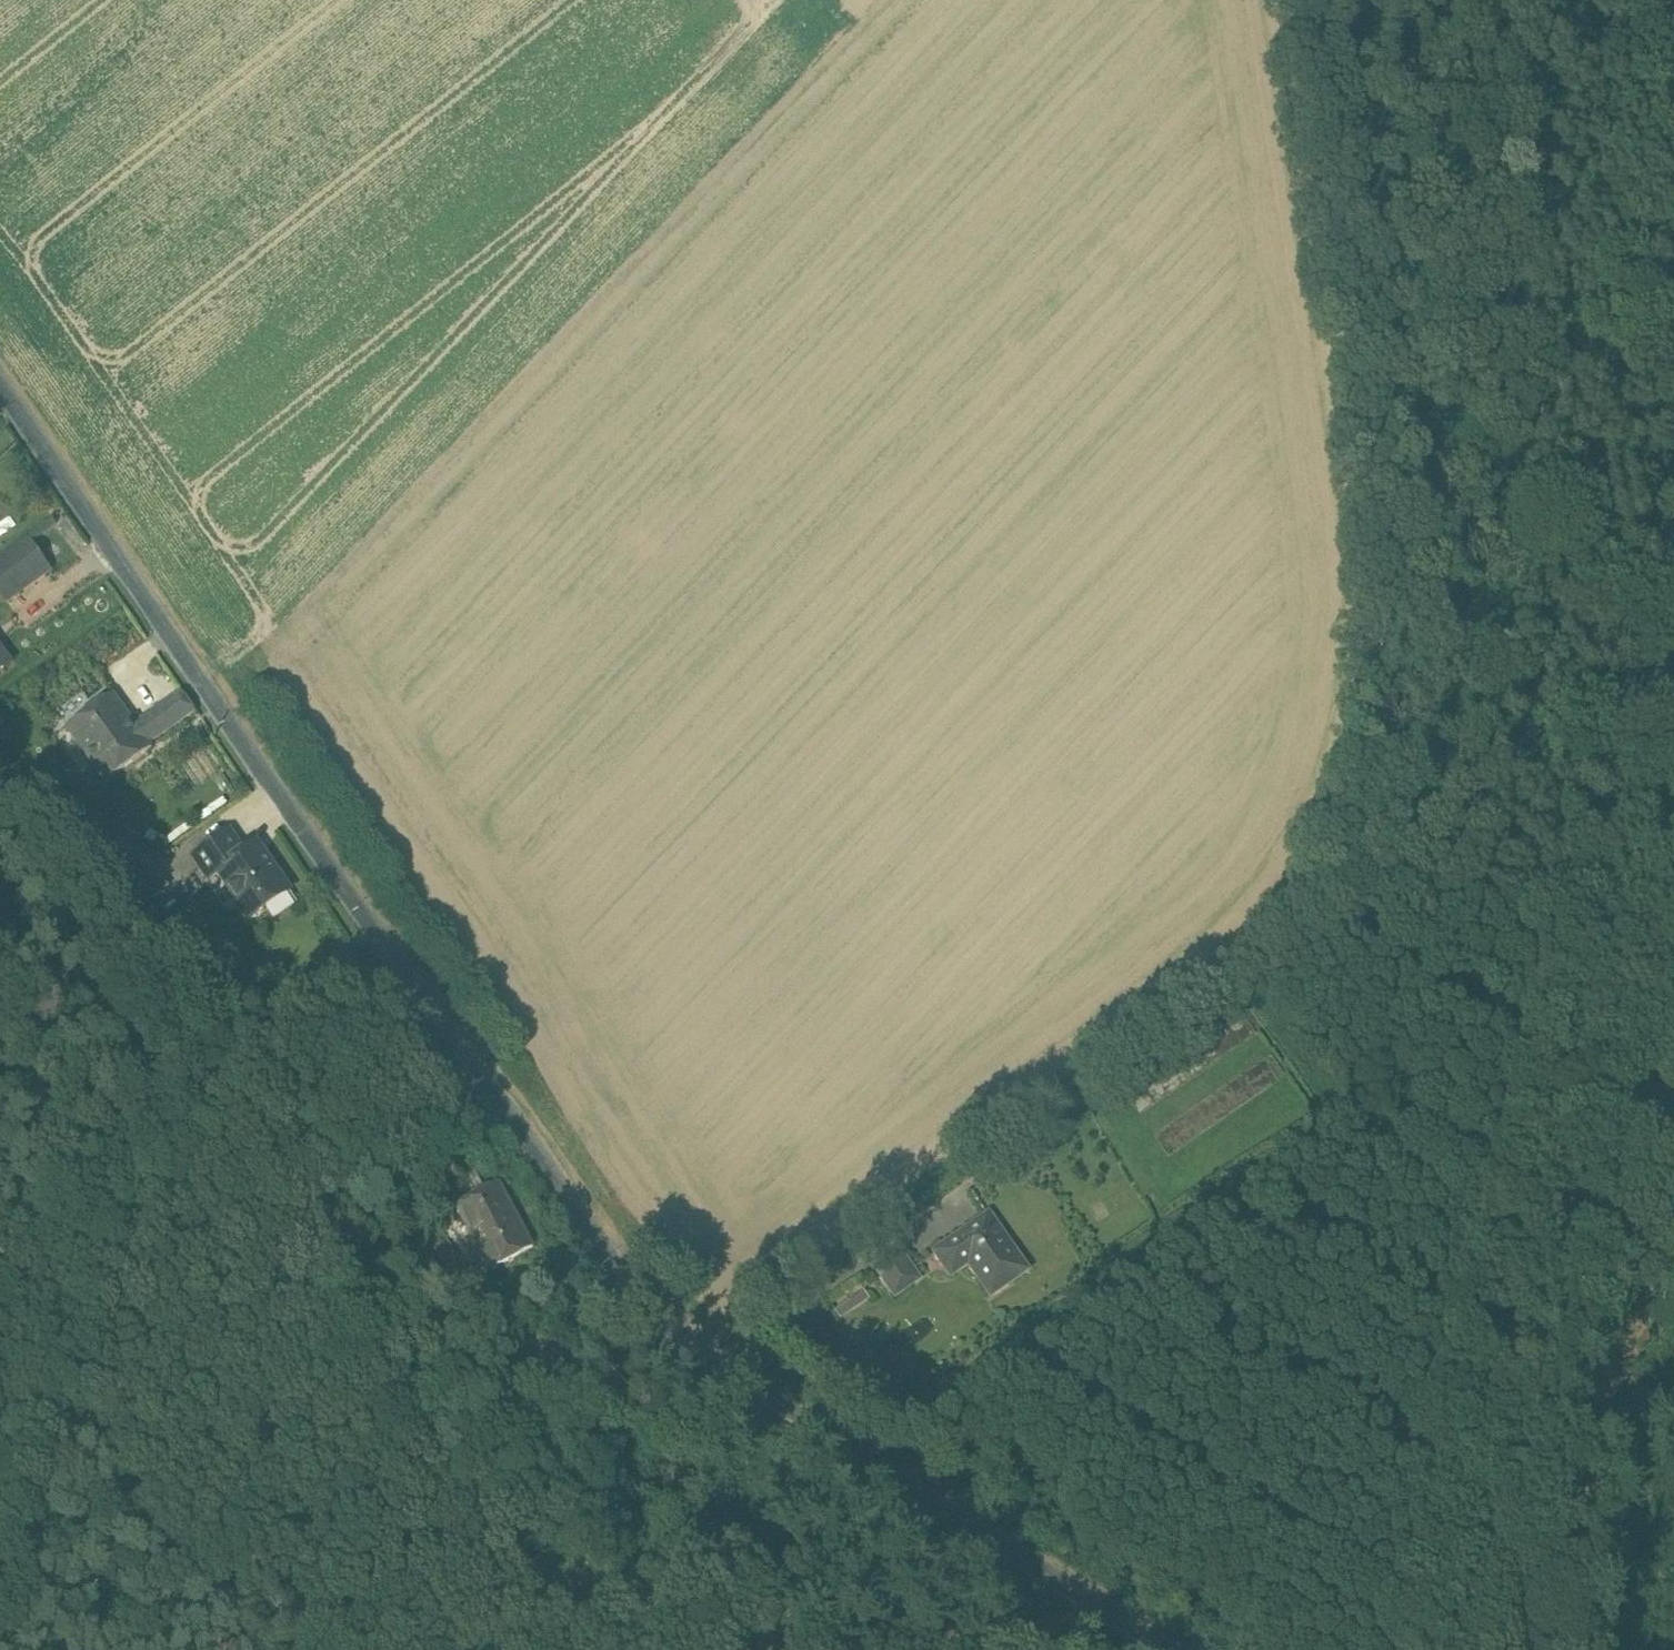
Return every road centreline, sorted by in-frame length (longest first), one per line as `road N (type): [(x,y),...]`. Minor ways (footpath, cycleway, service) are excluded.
road 1 (unclassified): [(0,385),(621,1274),(692,1342),(1179,1649)]

